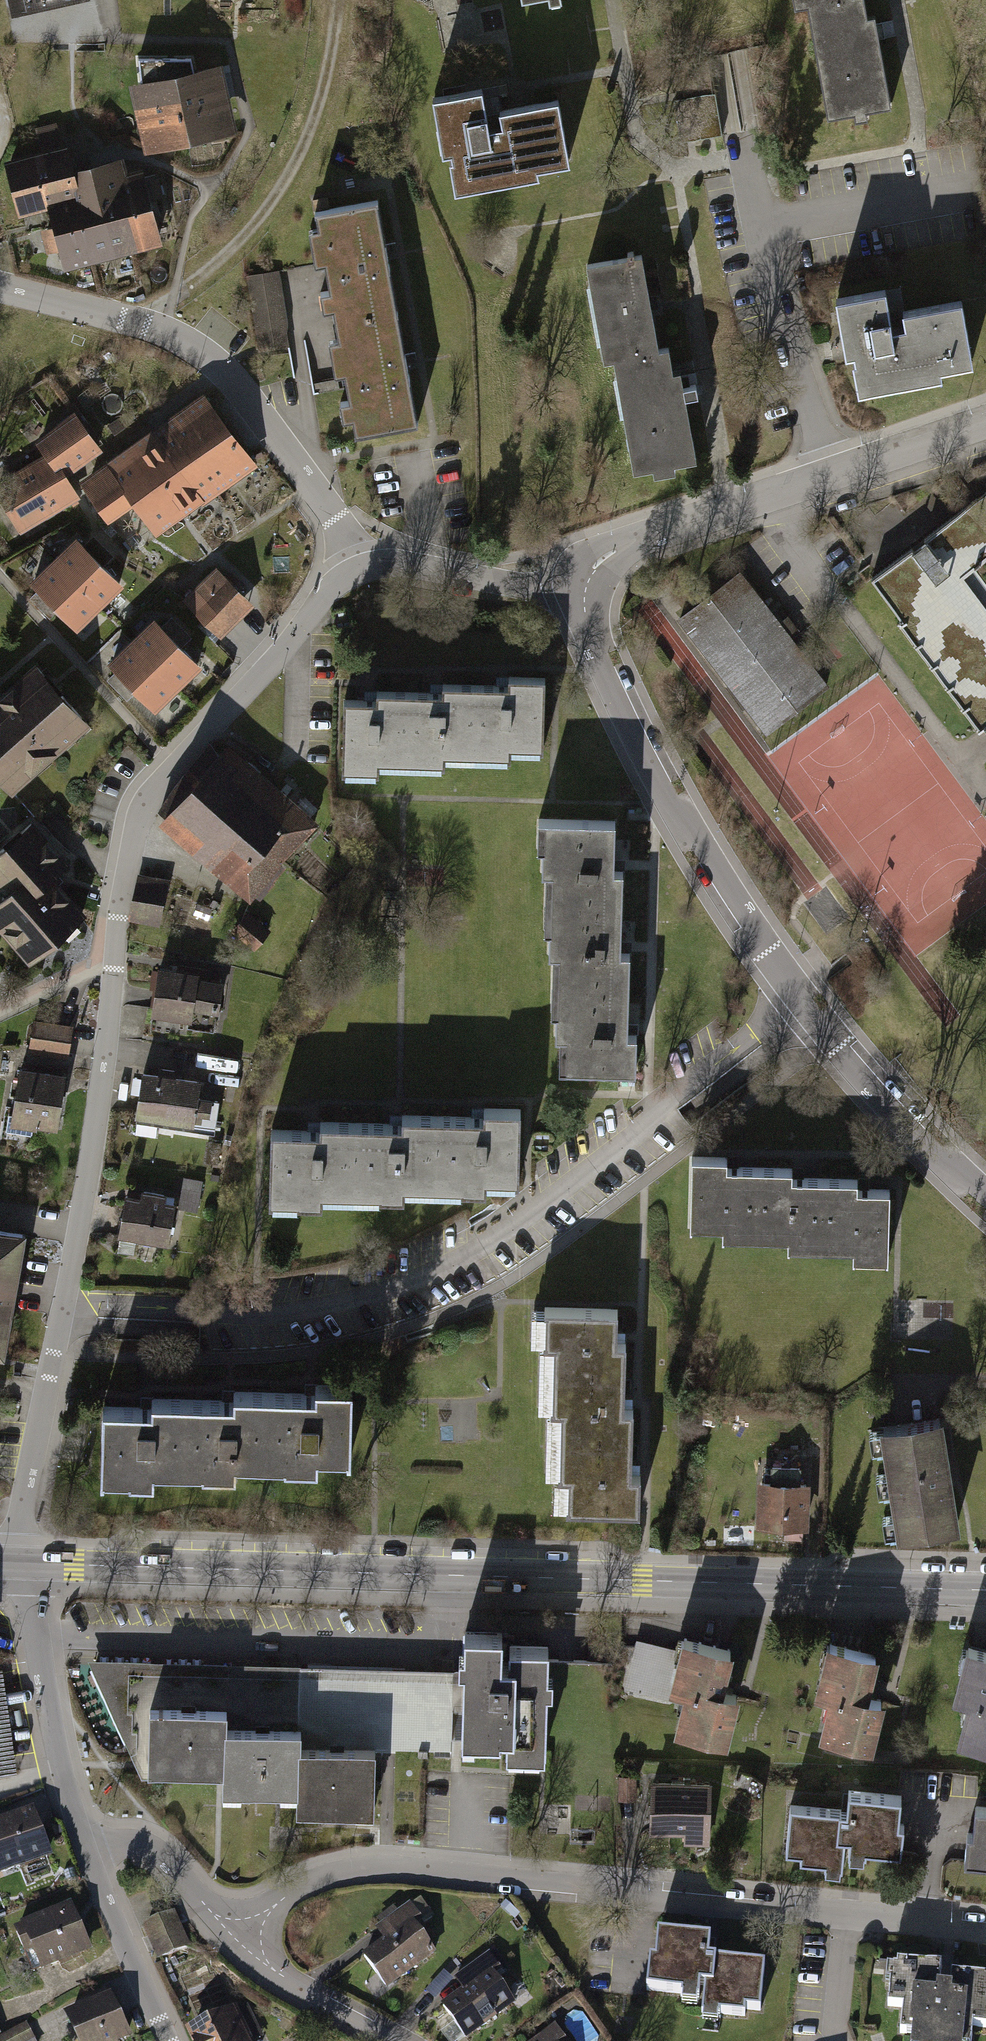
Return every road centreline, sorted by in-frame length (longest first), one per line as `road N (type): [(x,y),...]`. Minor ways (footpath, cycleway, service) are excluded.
road 1 (tertiary): [(985,1588),(26,1563)]
road 2 (residential): [(62,1313),(100,1306),(303,1310),(431,1274),(543,1205),(764,1028),(809,1011)]
road 3 (residential): [(361,570),(332,586),(141,813),(62,1313)]
road 4 (residential): [(234,1937),(308,1882),(386,1867),(985,1928)]
road 5 (residential): [(0,288),(135,322),(205,355),(243,390),(298,466),(361,570)]
road 6 (residential): [(582,593),(594,651),(670,803),(809,1011)]
road 7 (residential): [(985,421),(620,548),(594,565),(582,593)]
road 8 (residential): [(26,1563),(55,1740),(86,1847)]
road 9 (residential): [(809,1011),(985,1199)]
road 10 (residential): [(62,1313),(23,1505),(26,1563)]
road 11 (residential): [(361,570),(405,564),(582,593)]
road 12 (residential): [(86,1847),(170,2040)]
road 13 (residential): [(398,2040),(285,1977),(234,1937)]
road 14 (residential): [(234,1937),(151,1848),(86,1847)]

